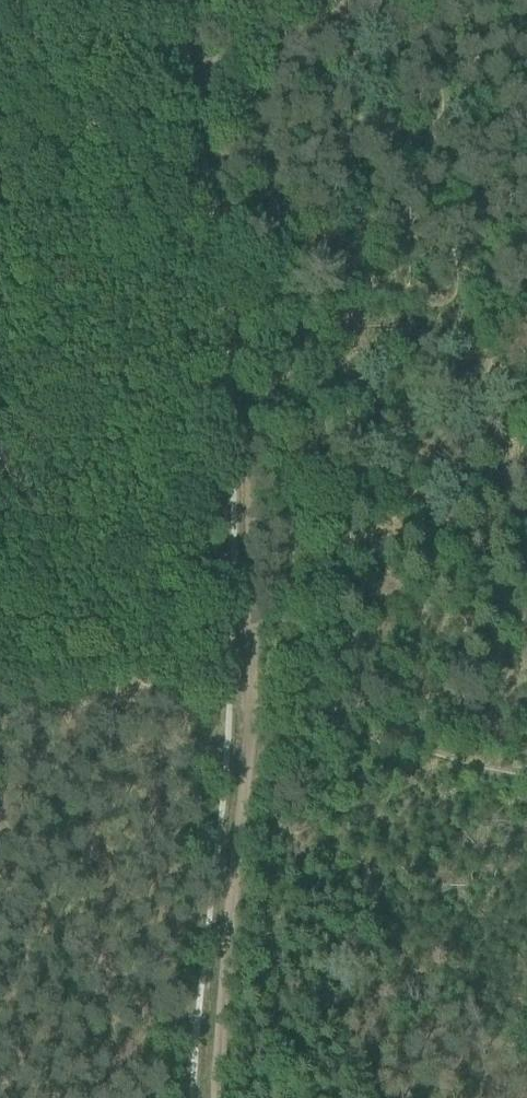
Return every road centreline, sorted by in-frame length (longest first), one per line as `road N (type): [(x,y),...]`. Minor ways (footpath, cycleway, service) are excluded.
road 1 (track): [(217,1097),(258,722),(260,598),(231,188),(199,0)]
road 2 (track): [(233,717),(0,737)]
road 3 (track): [(0,208),(194,90)]

